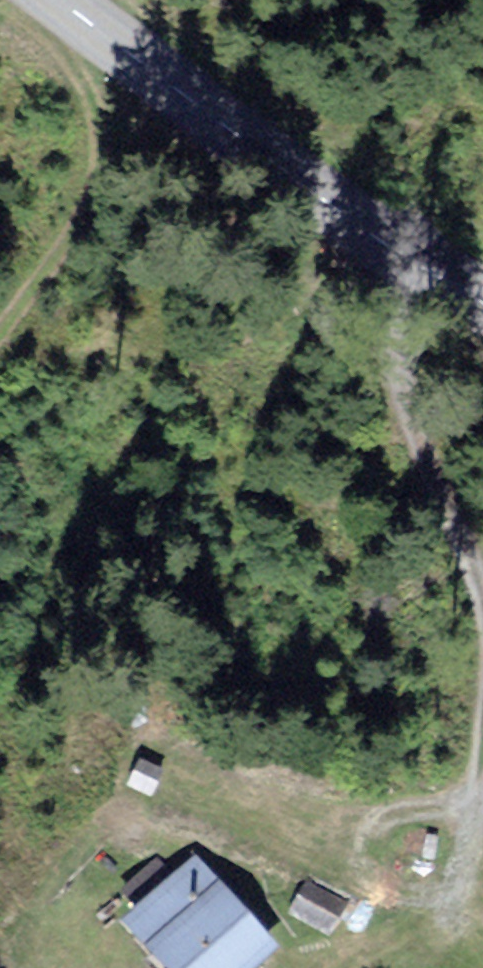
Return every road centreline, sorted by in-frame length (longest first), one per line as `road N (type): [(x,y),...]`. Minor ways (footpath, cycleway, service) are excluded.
road 1 (tertiary): [(69,0),(379,235)]
road 2 (residential): [(482,596),(372,317),(379,235)]
road 3 (track): [(163,75),(64,248),(0,331)]
road 4 (track): [(474,802),(250,837)]
road 5 (track): [(459,939),(482,733)]
road 6 (tertiary): [(379,235),(482,297)]

